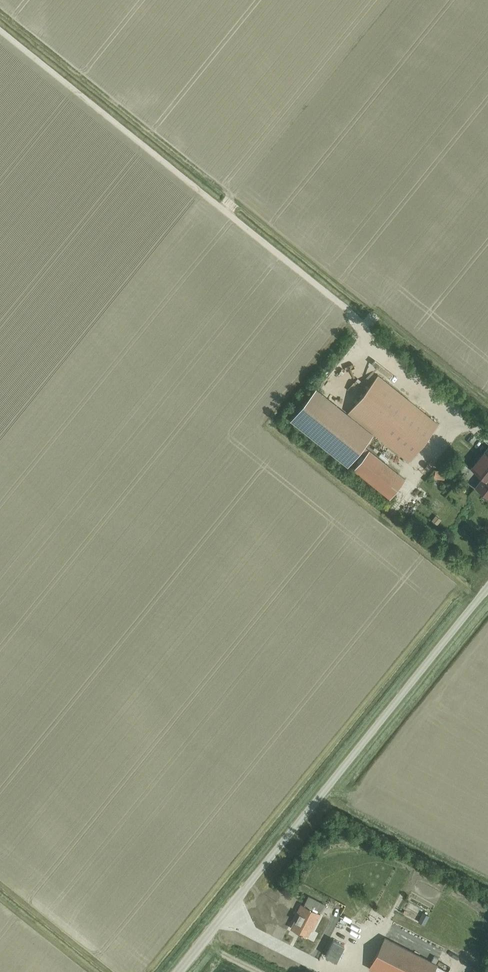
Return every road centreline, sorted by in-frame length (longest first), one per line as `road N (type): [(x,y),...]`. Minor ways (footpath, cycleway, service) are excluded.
road 1 (unclassified): [(176,971),(487,591)]

